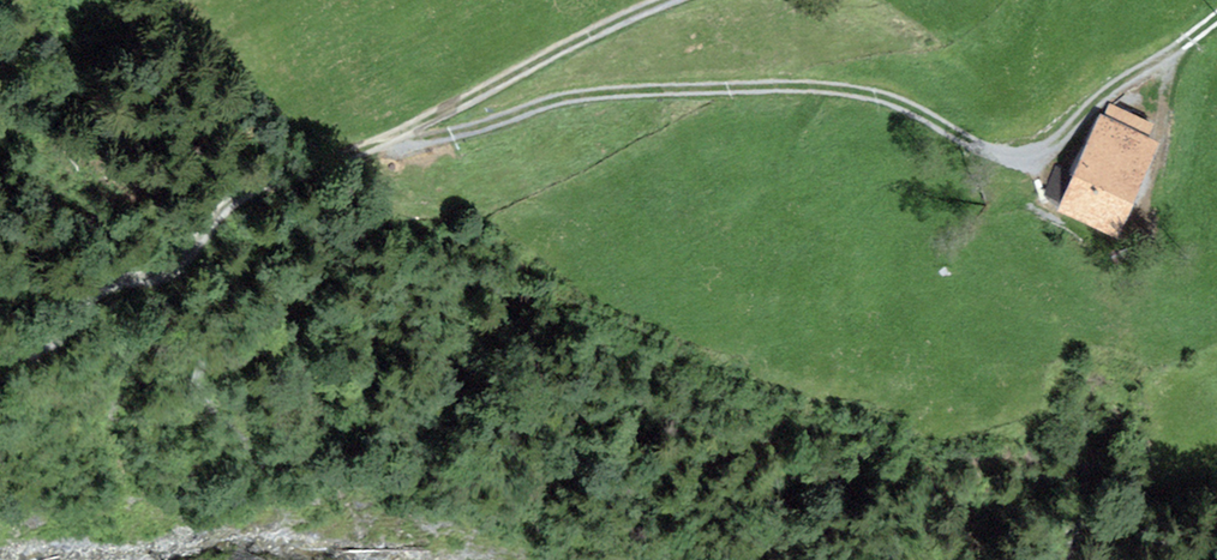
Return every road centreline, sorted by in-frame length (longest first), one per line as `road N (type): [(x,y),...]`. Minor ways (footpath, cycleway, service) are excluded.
road 1 (track): [(1216,31),(1112,101),(1050,155),(1017,159),(966,142),(906,107),(787,94),(626,99),(560,109),(449,150),(395,148)]
road 2 (track): [(0,351),(57,357),(137,330),(266,211),(698,0)]

